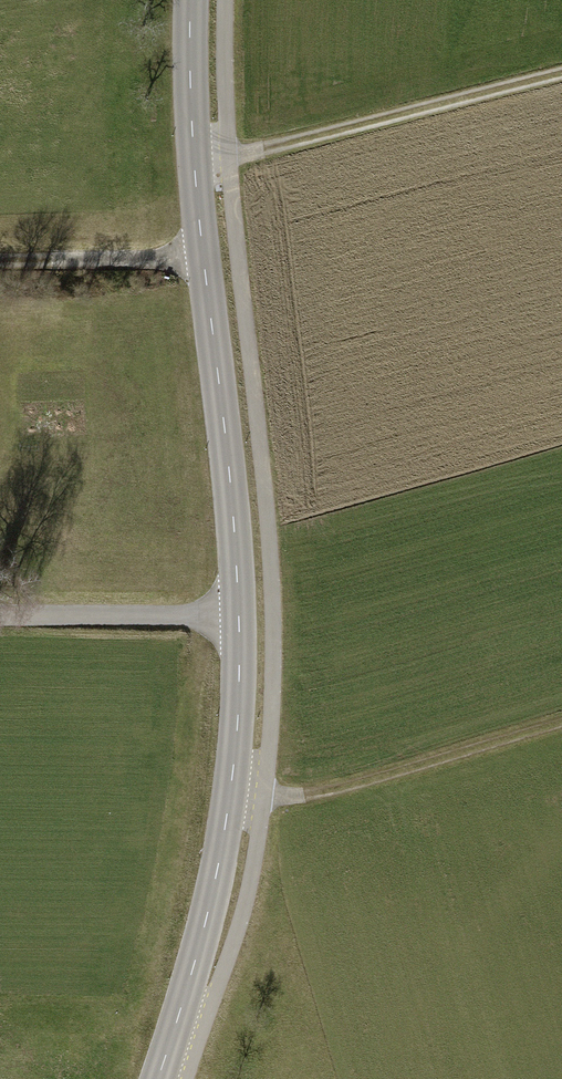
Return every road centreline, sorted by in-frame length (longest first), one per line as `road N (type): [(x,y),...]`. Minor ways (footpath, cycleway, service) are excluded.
road 1 (tertiary): [(191,0),(202,260),(232,485),(237,726),(216,872),(154,1078)]
road 2 (track): [(193,154),(561,68)]
road 3 (track): [(0,615),(158,611),(240,619)]
road 4 (track): [(202,260),(0,258)]

